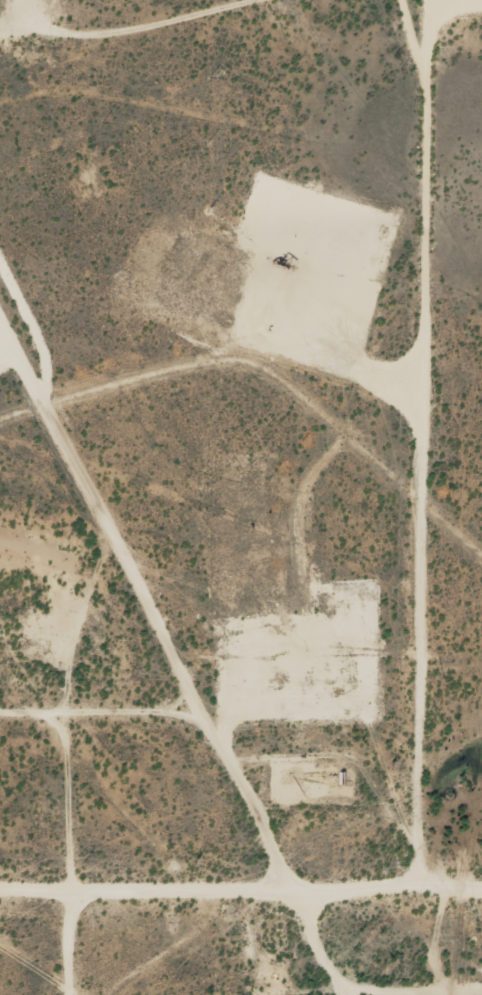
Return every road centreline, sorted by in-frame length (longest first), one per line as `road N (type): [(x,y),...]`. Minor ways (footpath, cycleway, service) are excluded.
road 1 (track): [(454,887),(460,0)]
road 2 (track): [(330,994),(331,977),(272,887),(212,745),(186,724),(0,730)]
road 3 (residential): [(0,887),(481,887)]
road 4 (track): [(186,724),(171,659),(0,326)]
road 5 (track): [(101,727),(108,994)]

